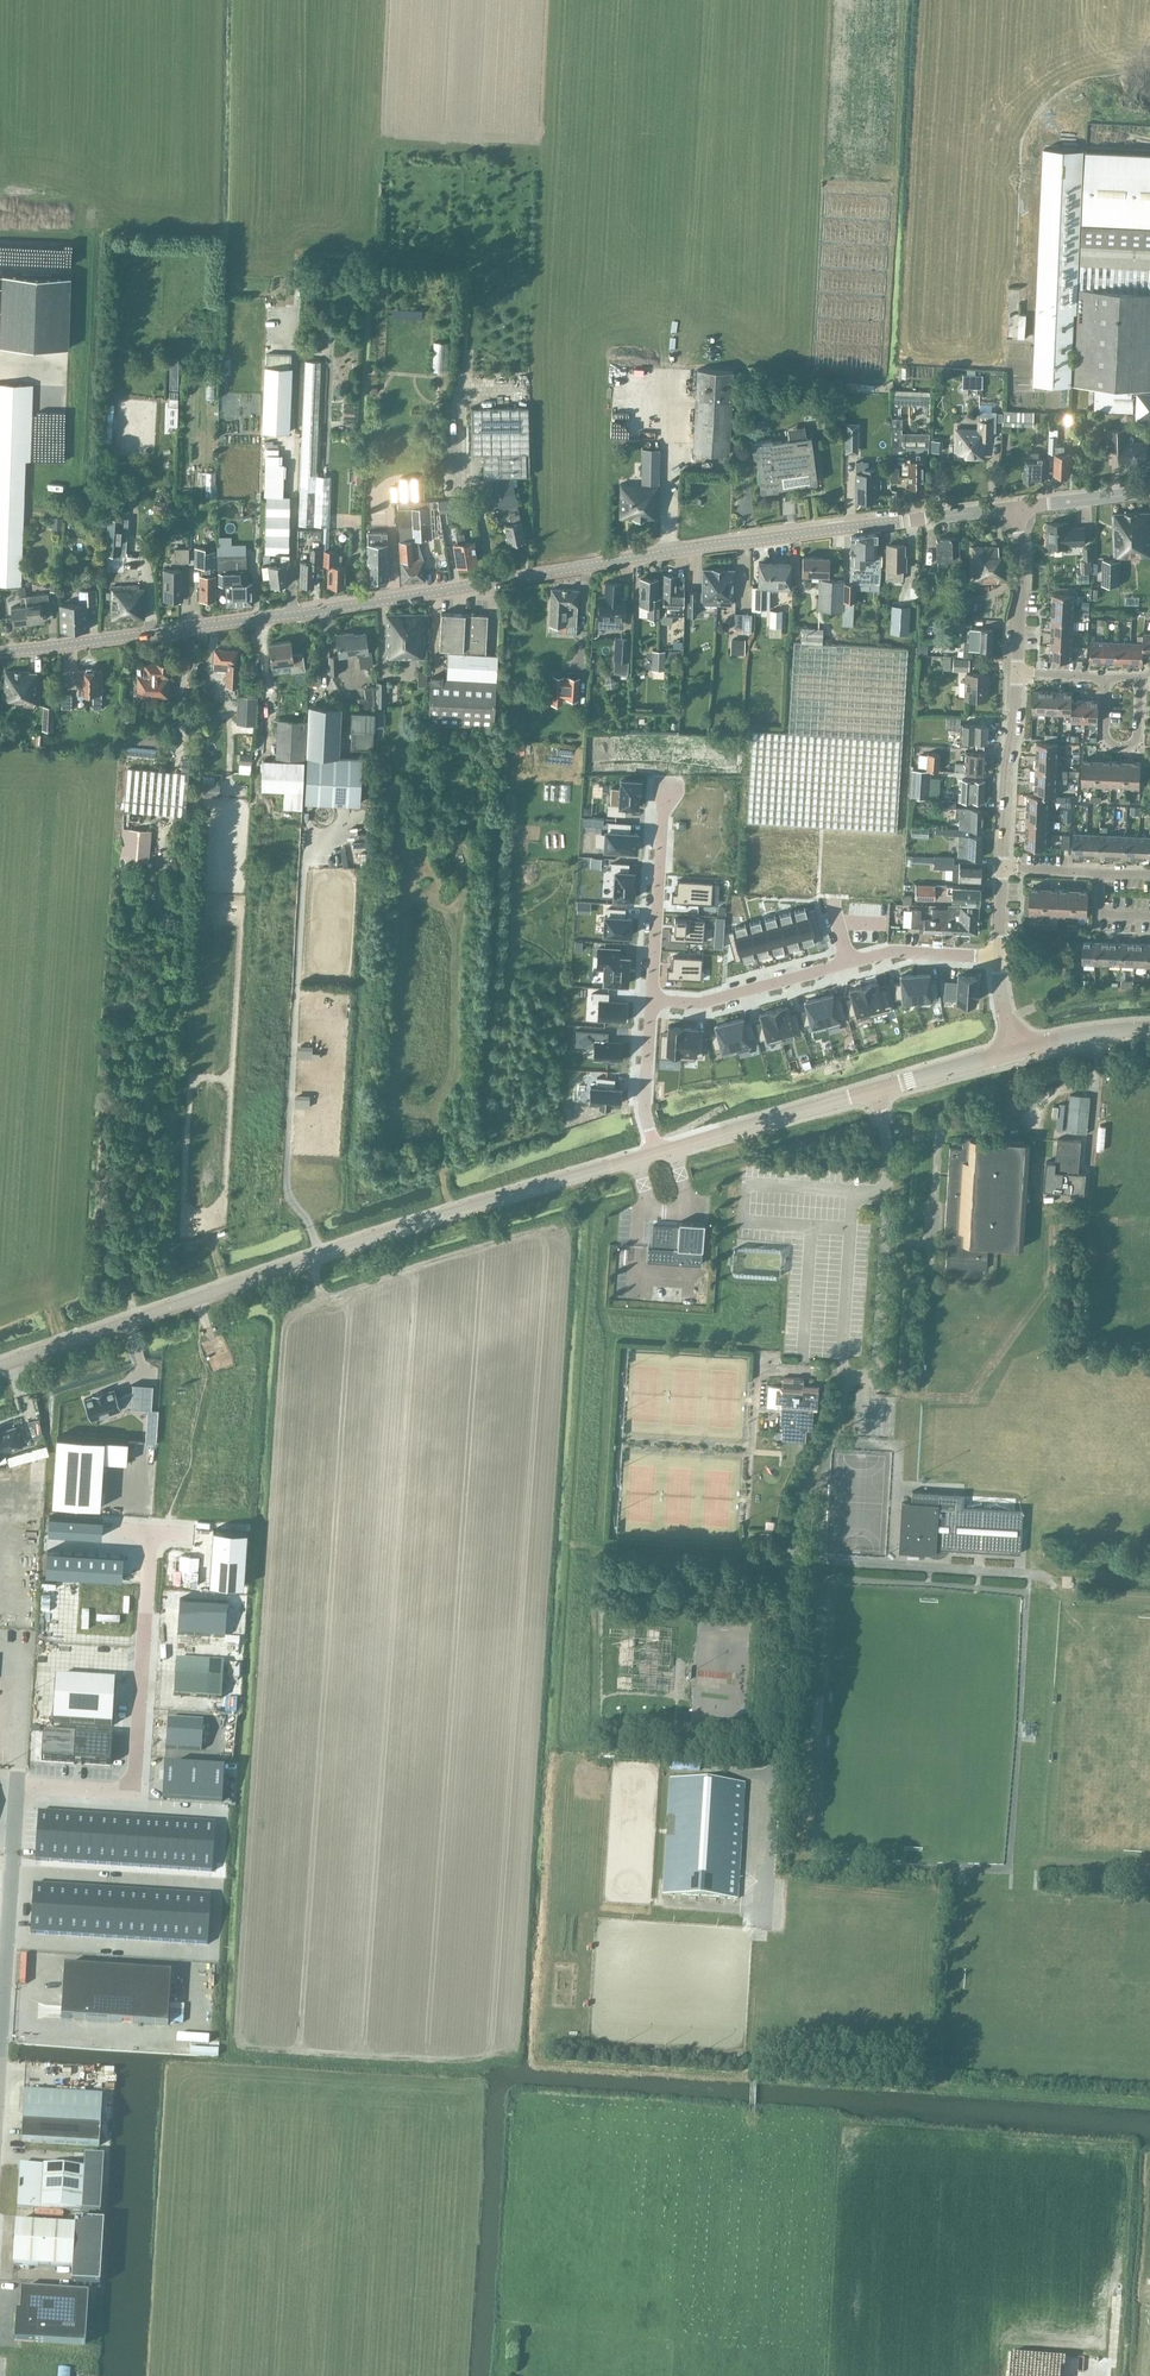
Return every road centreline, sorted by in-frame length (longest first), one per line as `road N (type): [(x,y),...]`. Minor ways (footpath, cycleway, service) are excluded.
road 1 (tertiary): [(0,654),(725,543),(1014,508)]
road 2 (track): [(192,627),(130,1274),(139,1319)]
road 3 (unclassified): [(0,1366),(658,1153)]
road 4 (unclassified): [(0,2055),(18,1783),(133,1790),(148,1527)]
road 5 (unclassified): [(658,1153),(1015,1053)]
road 6 (residential): [(649,1002),(664,793)]
road 7 (residential): [(649,1002),(729,998),(852,965)]
road 8 (residential): [(1002,869),(1018,675)]
road 9 (residential): [(1018,675),(1023,559),(1014,508)]
road 10 (residential): [(1142,680),(1140,735),(1126,747),(1107,739),(1106,679)]
road 11 (residential): [(658,1153),(646,1116),(649,1002)]
road 12 (residential): [(852,965),(895,953),(1000,956)]
road 13 (unclassified): [(1015,1053),(1149,1030)]
road 14 (tertiary): [(1014,508),(1149,492)]

